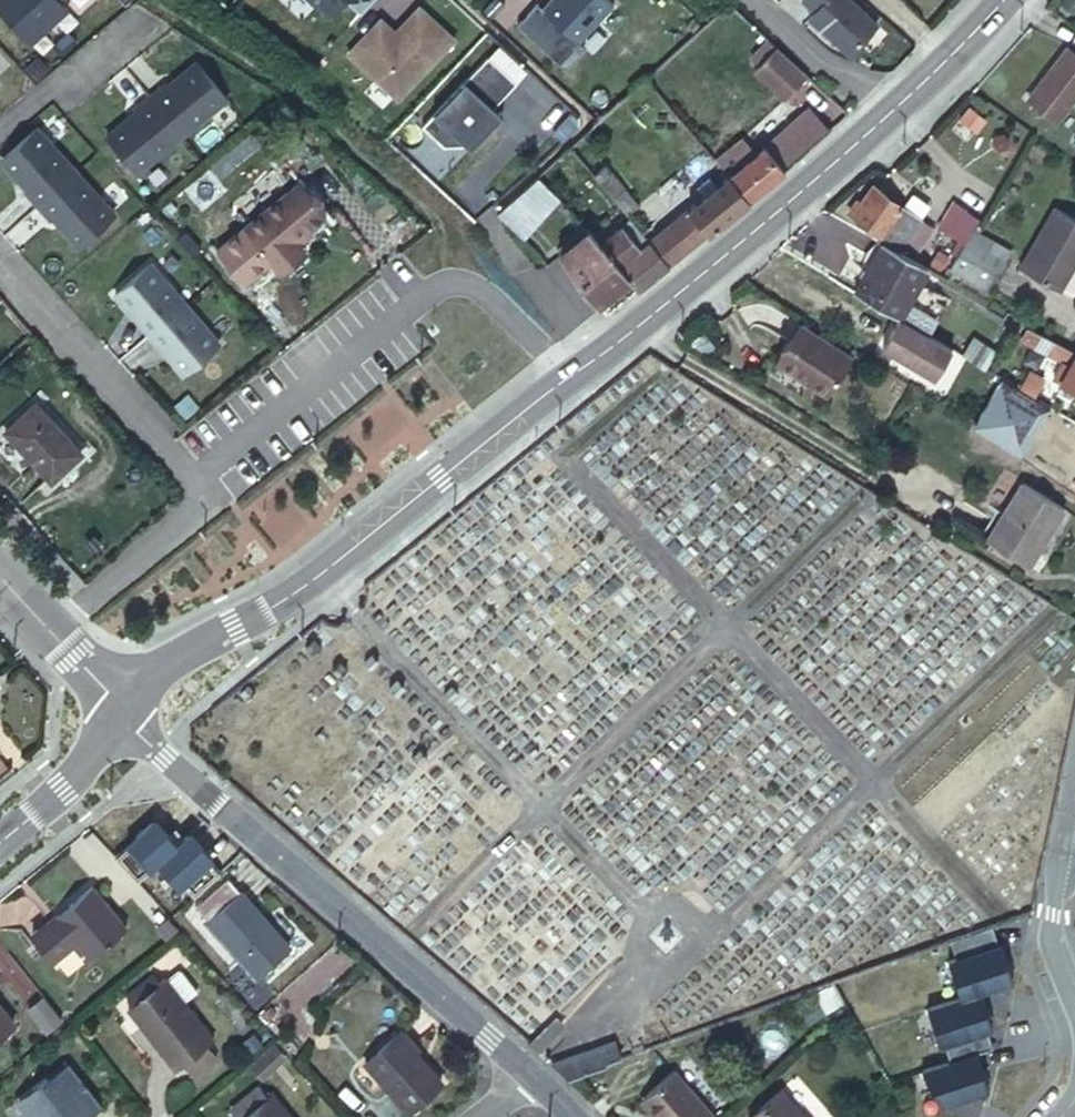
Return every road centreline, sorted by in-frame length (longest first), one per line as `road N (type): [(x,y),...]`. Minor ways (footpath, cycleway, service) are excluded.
road 1 (secondary): [(897,105),(610,348),(291,594),(149,675),(122,710)]
road 2 (residential): [(525,1074),(163,755),(122,710)]
road 3 (residential): [(202,487),(0,265)]
road 4 (residential): [(202,487),(185,520),(51,631)]
road 5 (residential): [(1074,812),(1051,925),(1074,999)]
road 6 (residential): [(0,132),(141,15)]
road 7 (secondary): [(122,710),(63,791),(0,842)]
road 8 (residential): [(897,105),(833,65),(759,0)]
road 9 (secondary): [(1003,0),(897,105)]

